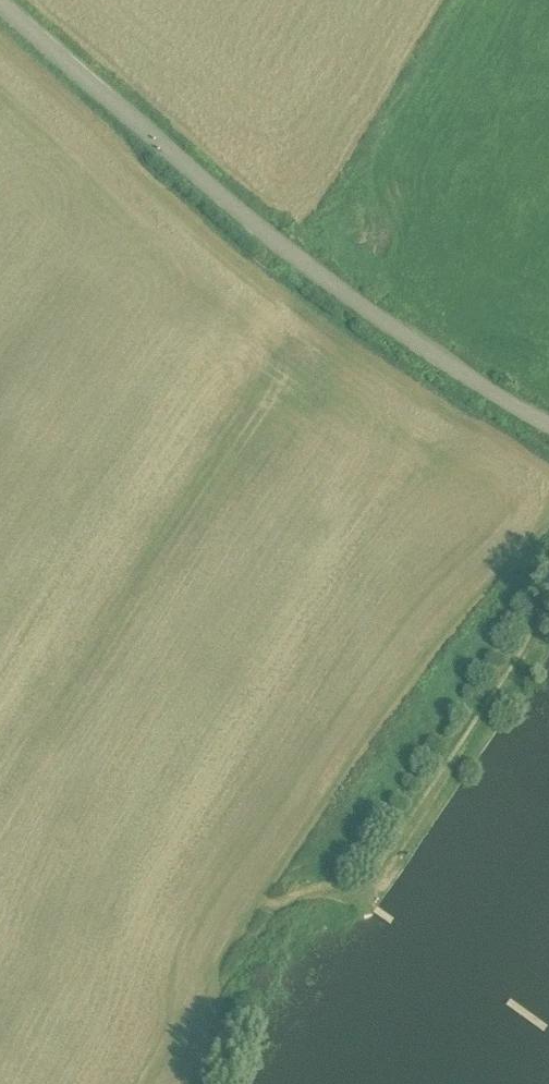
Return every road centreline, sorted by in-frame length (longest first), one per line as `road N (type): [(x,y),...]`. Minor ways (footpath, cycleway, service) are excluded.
road 1 (tertiary): [(548,430),(304,270),(0,6)]

